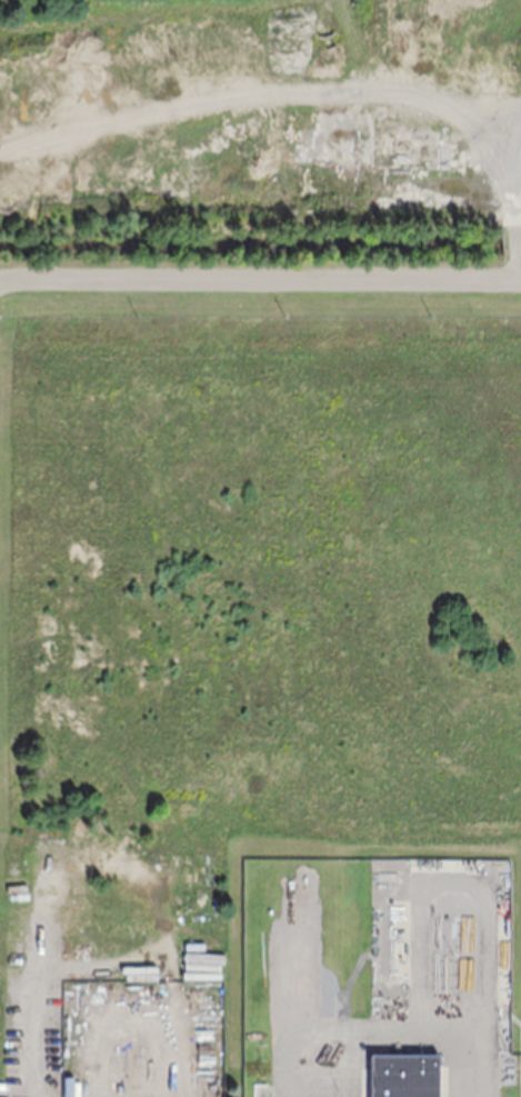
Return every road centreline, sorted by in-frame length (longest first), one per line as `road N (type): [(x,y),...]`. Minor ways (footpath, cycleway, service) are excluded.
road 1 (residential): [(0,271),(520,277)]

